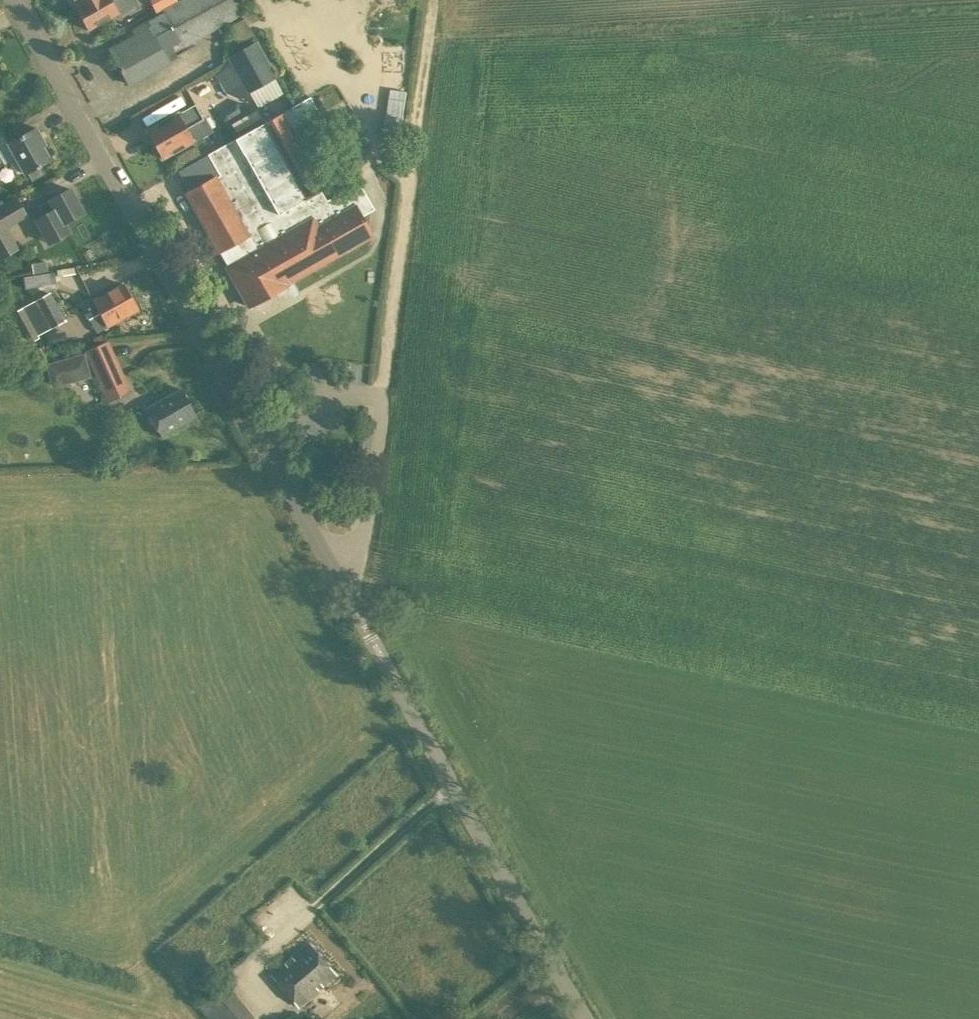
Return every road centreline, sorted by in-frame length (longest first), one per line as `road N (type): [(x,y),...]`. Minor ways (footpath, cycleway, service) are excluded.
road 1 (unclassified): [(11,0),(339,582)]
road 2 (unclassified): [(585,1018),(339,582)]
road 3 (track): [(434,0),(383,387)]
road 4 (unclassified): [(383,387),(367,515),(339,582)]

